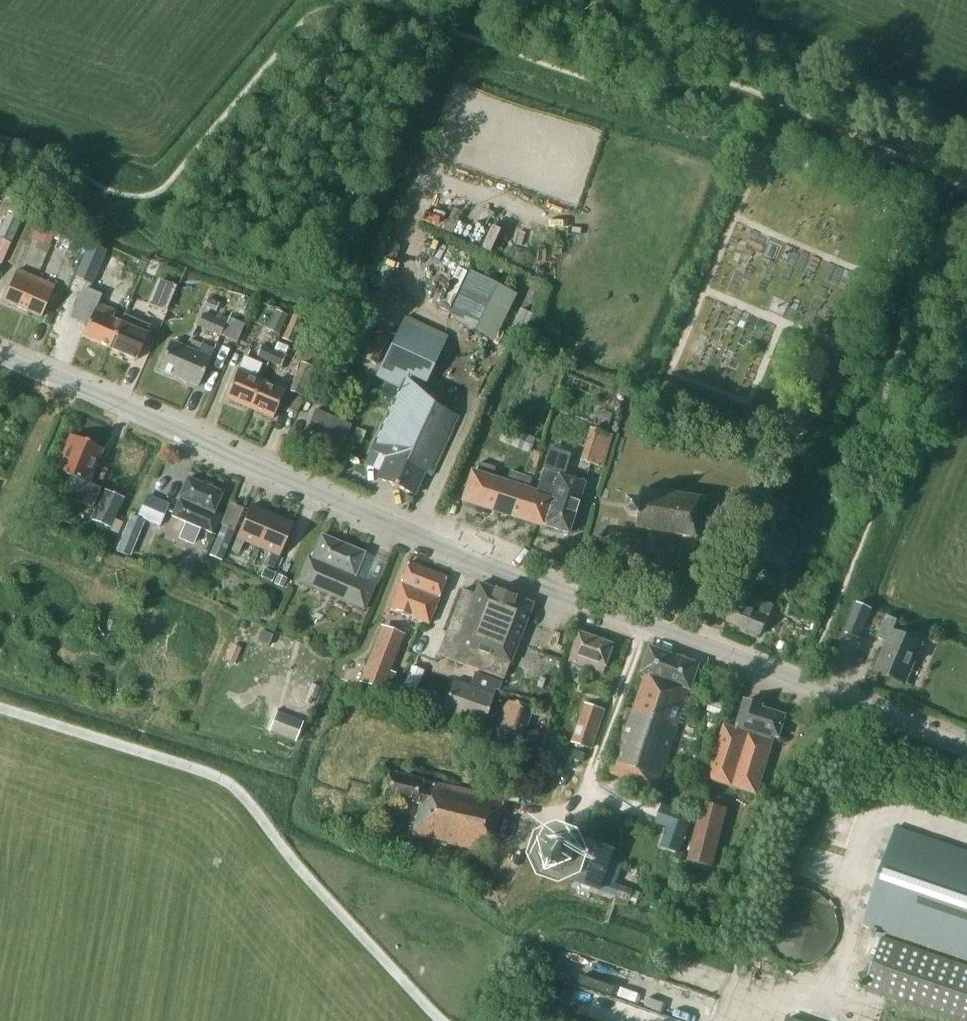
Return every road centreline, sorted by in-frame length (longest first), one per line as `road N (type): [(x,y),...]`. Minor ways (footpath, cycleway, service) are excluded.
road 1 (tertiary): [(643,626),(0,355)]
road 2 (tertiary): [(966,748),(643,626)]
road 3 (residential): [(538,816),(589,786),(643,626)]

